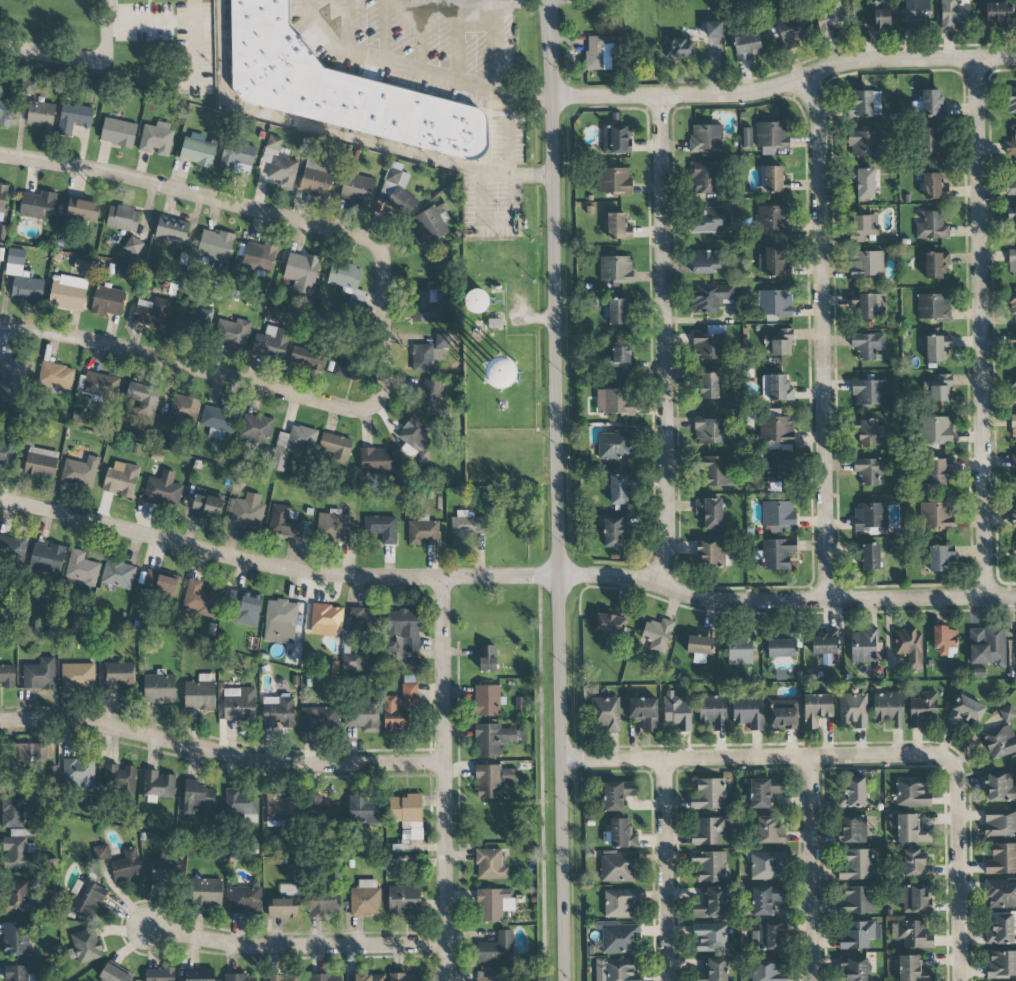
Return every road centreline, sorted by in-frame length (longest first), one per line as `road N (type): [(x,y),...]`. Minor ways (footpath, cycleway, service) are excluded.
road 1 (residential): [(0,502),(278,574),(605,576),(744,608),(1015,601)]
road 2 (tertiary): [(564,980),(547,0)]
road 3 (residential): [(380,398),(377,250),(124,177),(0,156)]
road 4 (residential): [(979,68),(991,602)]
road 5 (residential): [(820,83),(833,606)]
road 6 (residential): [(659,97),(668,590)]
road 7 (residential): [(1015,67),(864,71),(761,100),(548,101)]
road 8 (residential): [(445,765),(273,765),(63,718),(0,723)]
road 9 (residential): [(450,980),(444,580)]
road 10 (residential): [(951,763),(933,756),(560,761)]
road 11 (residential): [(0,328),(348,409),(380,398)]
road 12 (residential): [(150,929),(275,955),(450,954)]
road 13 (residential): [(813,758),(814,980)]
road 14 (residential): [(664,760),(667,980)]
road 15 (residential): [(951,763),(960,980)]

